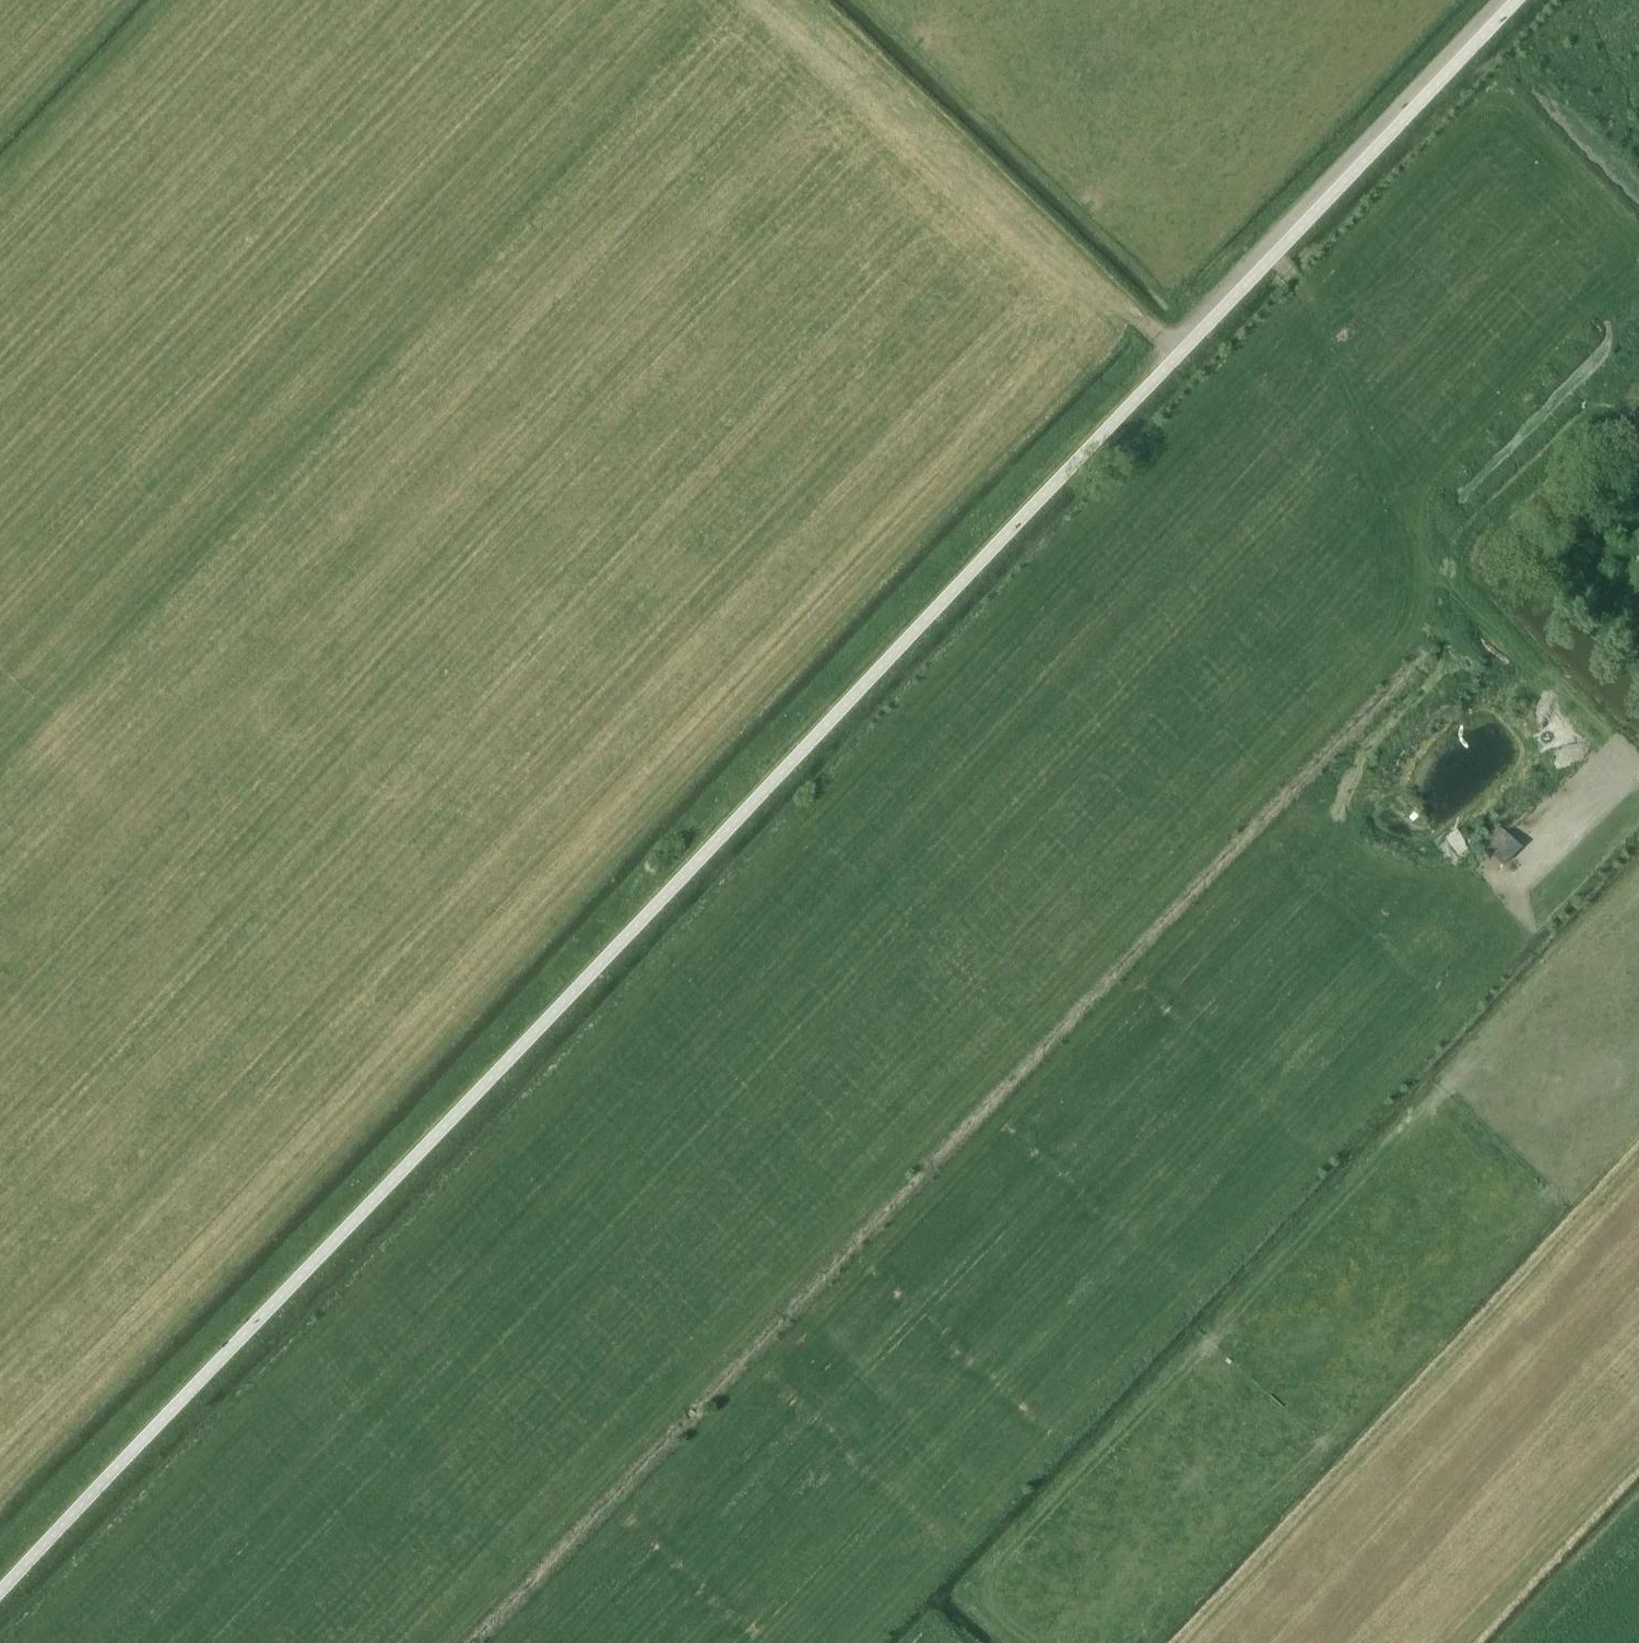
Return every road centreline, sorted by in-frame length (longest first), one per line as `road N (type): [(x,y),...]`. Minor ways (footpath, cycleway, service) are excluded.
road 1 (track): [(1503,0),(0,1574)]

